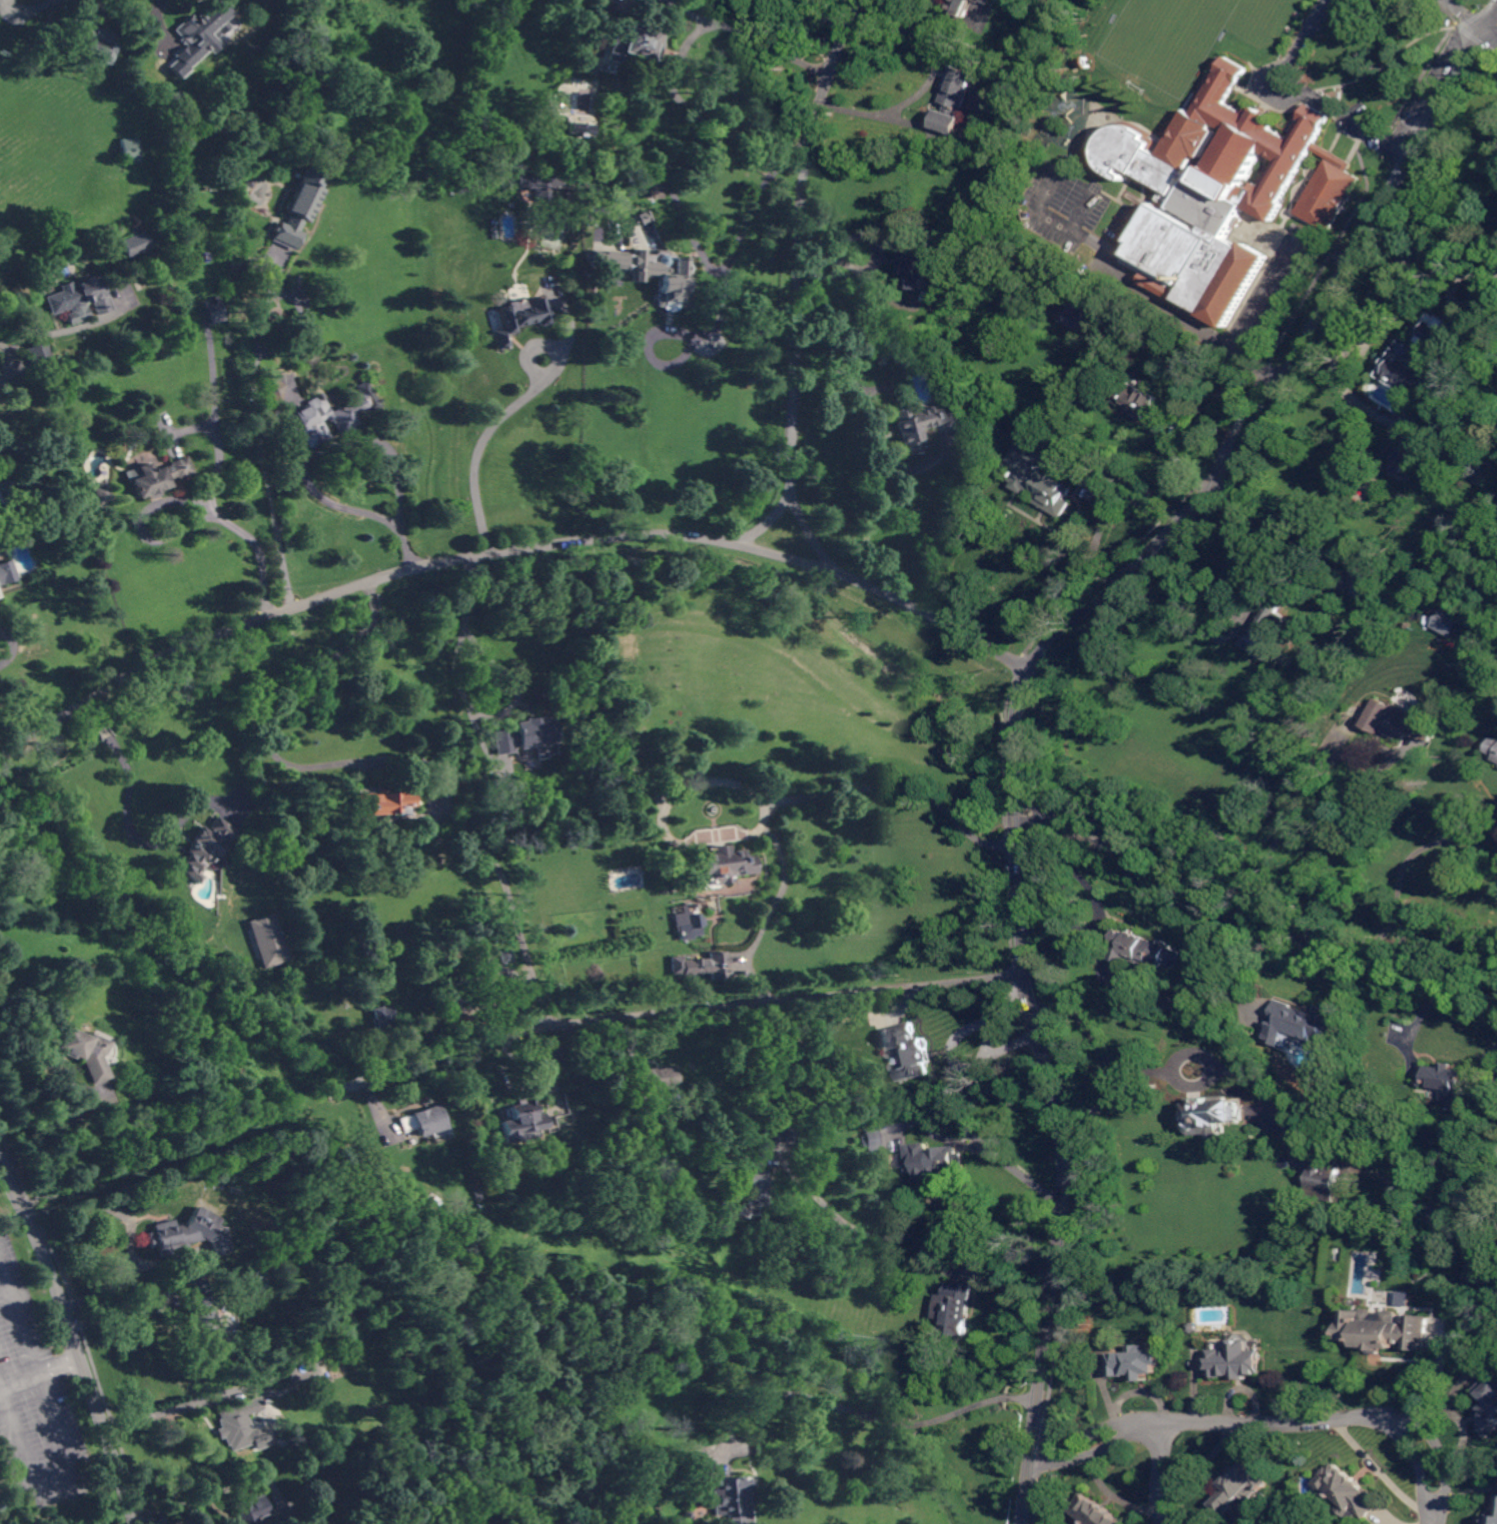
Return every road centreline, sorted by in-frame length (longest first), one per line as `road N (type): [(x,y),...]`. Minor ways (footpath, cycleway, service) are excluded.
road 1 (residential): [(1022,1523),(1065,1187),(1020,934),(1017,724),(1027,679),(1055,638),(1241,455),(1473,43),(1489,31)]
road 2 (residential): [(0,744),(192,644),(376,580),(593,538),(729,544)]
road 3 (residential): [(381,1086),(539,1028),(1025,976)]
road 4 (residential): [(1018,807),(1275,913),(1496,992)]
road 5 (residential): [(790,503),(806,152),(855,0)]
road 6 (residential): [(136,1523),(42,1254),(0,1164)]
road 7 (residential): [(1168,1423),(1390,1419),(1414,1432),(1430,1455),(1435,1523)]
road 8 (residential): [(729,544),(848,576),(909,603)]
road 9 (residential): [(1030,1458),(1168,1423)]
road 10 (residential): [(1031,670),(909,603)]

